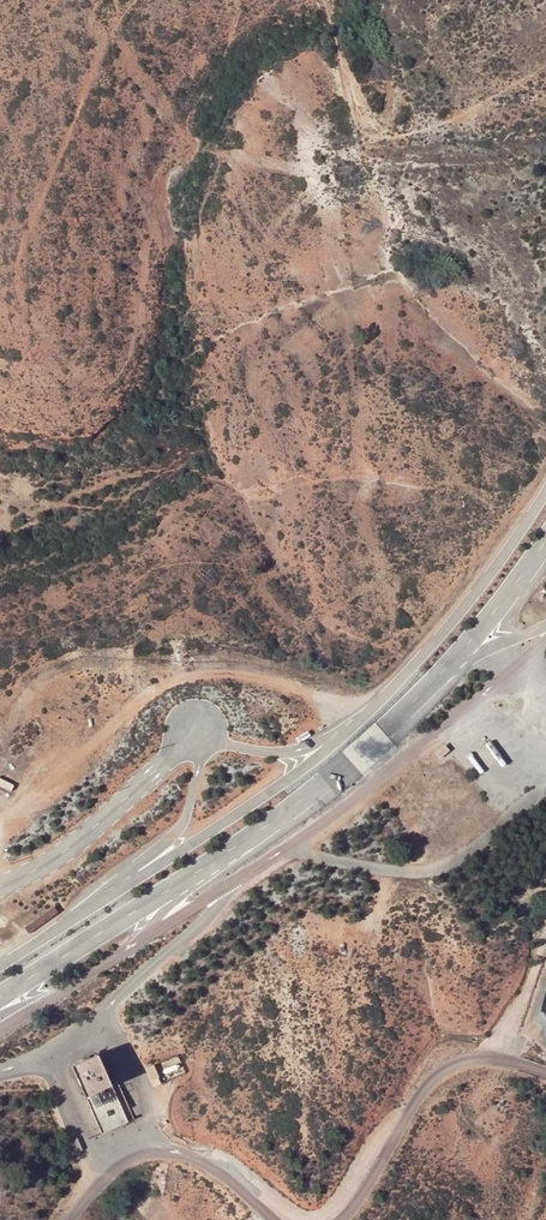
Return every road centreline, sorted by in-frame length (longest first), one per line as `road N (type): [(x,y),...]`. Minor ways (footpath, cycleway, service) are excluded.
road 1 (track): [(0,819),(141,699),(187,675),(244,676),(367,712)]
road 2 (unclassified): [(283,850),(520,664)]
road 3 (residential): [(283,850),(398,872),(437,870),(545,784)]
road 4 (unclassified): [(0,1029),(245,874)]
road 5 (unclassified): [(545,1073),(483,1059),(435,1077),(345,1219)]
road 6 (unclassified): [(100,1016),(245,874)]
road 7 (residential): [(159,1148),(100,1016)]
road 8 (residential): [(49,1051),(101,1175)]
road 9 (unclassified): [(271,1219),(209,1167),(159,1148)]
road 10 (track): [(494,1059),(545,938)]

